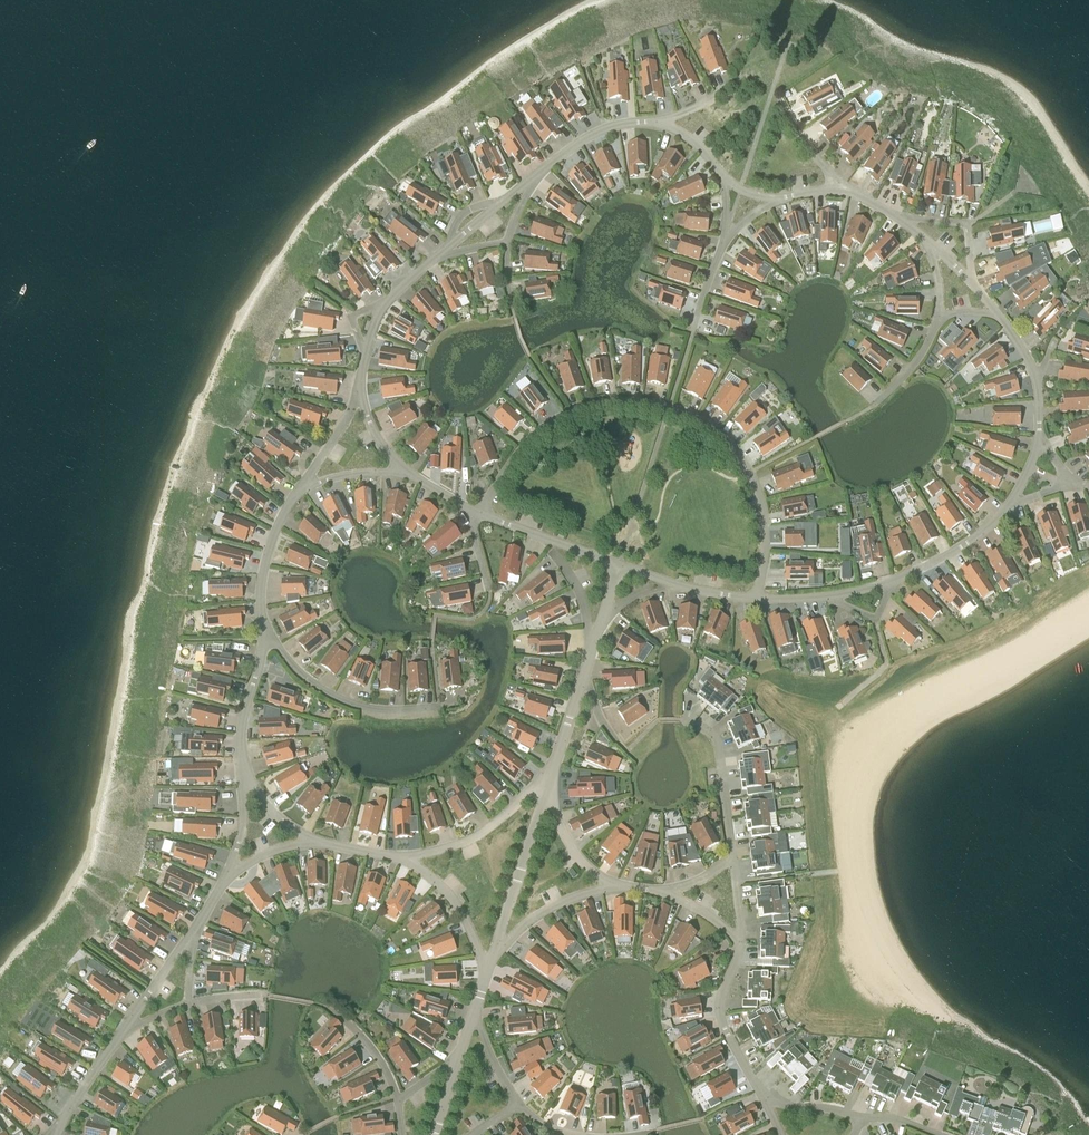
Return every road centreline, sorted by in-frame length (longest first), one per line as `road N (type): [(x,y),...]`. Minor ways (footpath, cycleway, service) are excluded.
road 1 (residential): [(479,513),(529,441),(562,417),(618,401),(669,408),(716,432),(756,488),(765,527),(757,598)]
road 2 (residential): [(263,626),(296,670),(334,696),(378,709),(438,707)]
road 3 (residential): [(493,953),(545,792)]
road 4 (residential): [(545,792),(530,792),(472,838),(402,858)]
road 5 (residential): [(740,945),(720,1013),(762,1092)]
road 6 (residential): [(683,721),(709,732),(718,746),(732,856)]
road 7 (residential): [(263,626),(270,543),(303,483)]
road 8 (residential): [(619,565),(479,513)]
road 9 (residential): [(493,953),(558,903),(623,887)]
road 10 (residential): [(402,858),(456,905),(486,974)]
road 11 (residential): [(757,598),(619,565)]
road 12 (residential): [(241,766),(263,626)]
road 13 (residential): [(366,352),(361,389),(368,419),(408,474)]
road 14 (residential): [(893,215),(967,223),(972,283)]
road 15 (residential): [(652,121),(593,134),(537,174)]
road 16 (residential): [(1002,514),(965,545),(892,580)]
road 17 (residential): [(545,792),(585,670)]
road 18 (residential): [(623,887),(579,857),(545,792)]
road 19 (residential): [(1000,317),(1034,373),(1040,427)]

